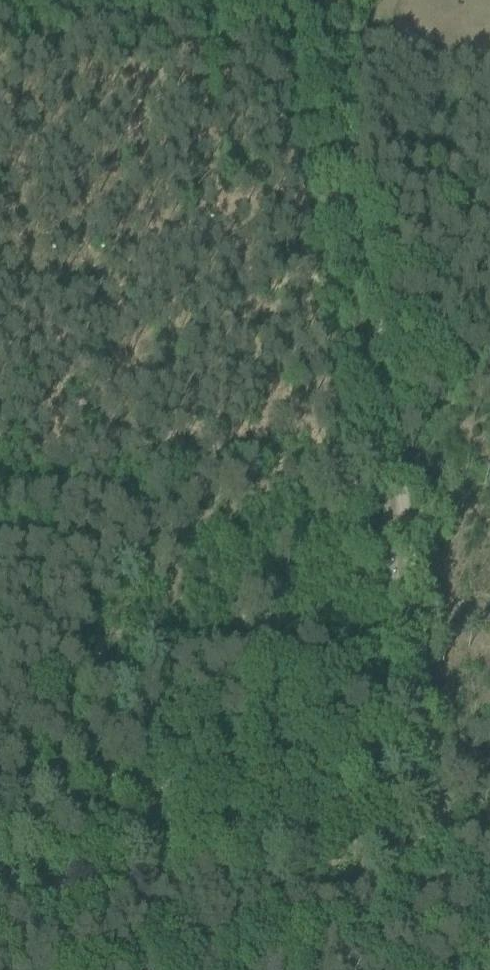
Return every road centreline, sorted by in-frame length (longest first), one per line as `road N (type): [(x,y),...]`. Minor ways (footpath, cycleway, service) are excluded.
road 1 (track): [(451,900),(385,351),(359,224),(345,100),(348,0)]
road 2 (track): [(0,880),(451,900)]

